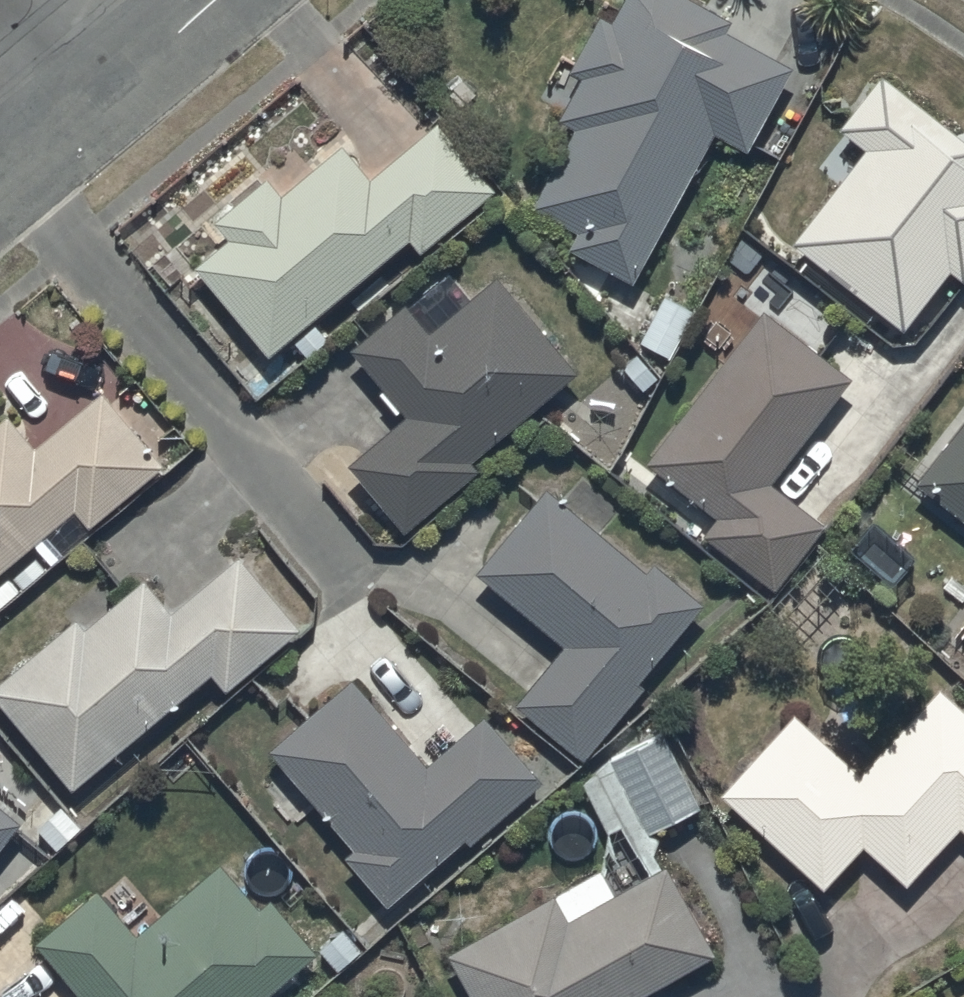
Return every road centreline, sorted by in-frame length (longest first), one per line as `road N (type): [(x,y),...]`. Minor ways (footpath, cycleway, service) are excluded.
road 1 (residential): [(194,0),(74,89)]

